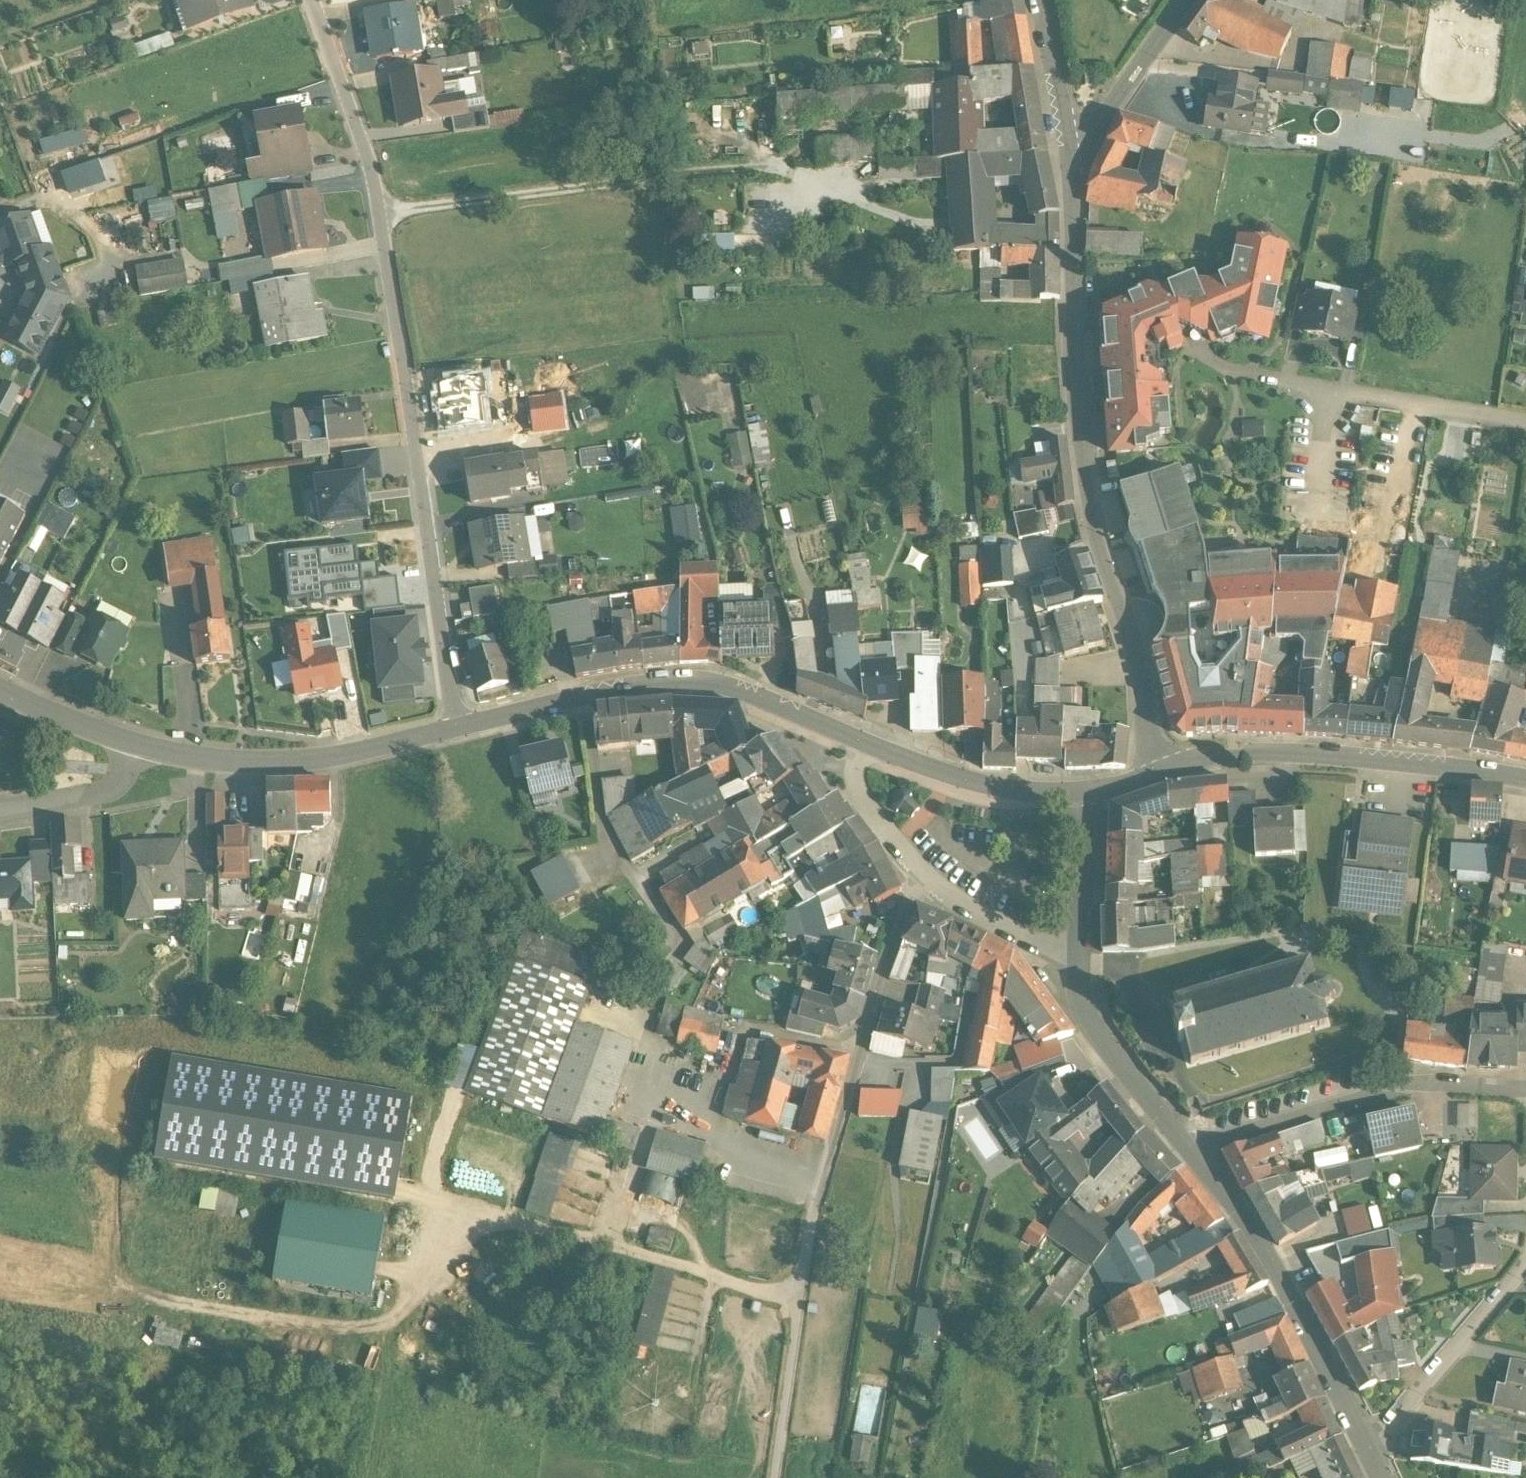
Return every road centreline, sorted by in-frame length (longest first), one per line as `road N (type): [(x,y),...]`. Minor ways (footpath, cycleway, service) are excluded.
road 1 (residential): [(459,730),(383,232),(306,0)]
road 2 (residential): [(459,730),(653,683),(705,683),(749,693),(991,790),(1085,791)]
road 3 (tertiary): [(1156,773),(1147,687),(1090,509),(1074,410),(1073,187)]
road 4 (residential): [(920,878),(813,1222),(798,1309)]
road 5 (residential): [(1193,1153),(1086,1014),(1077,965),(1085,791)]
road 6 (tertiary): [(1525,783),(1235,756),(1156,773)]
road 7 (residential): [(1525,1089),(1395,1085),(1193,1153)]
road 8 (residential): [(1367,1445),(1273,1263),(1193,1153)]
road 9 (residential): [(133,745),(259,768),(330,763),(459,730)]
road 10 (residential): [(1525,1260),(1423,1391),(1367,1445)]
road 11 (residential): [(1193,0),(1113,105),(1073,187)]
road 12 (track): [(798,1309),(608,1244)]
road 13 (tertiary): [(1073,187),(1040,0)]
road 14 (track): [(798,1309),(775,1477)]
road 15 (residential): [(133,745),(128,775),(107,794),(0,813)]
road 16 (residential): [(0,693),(133,745)]

